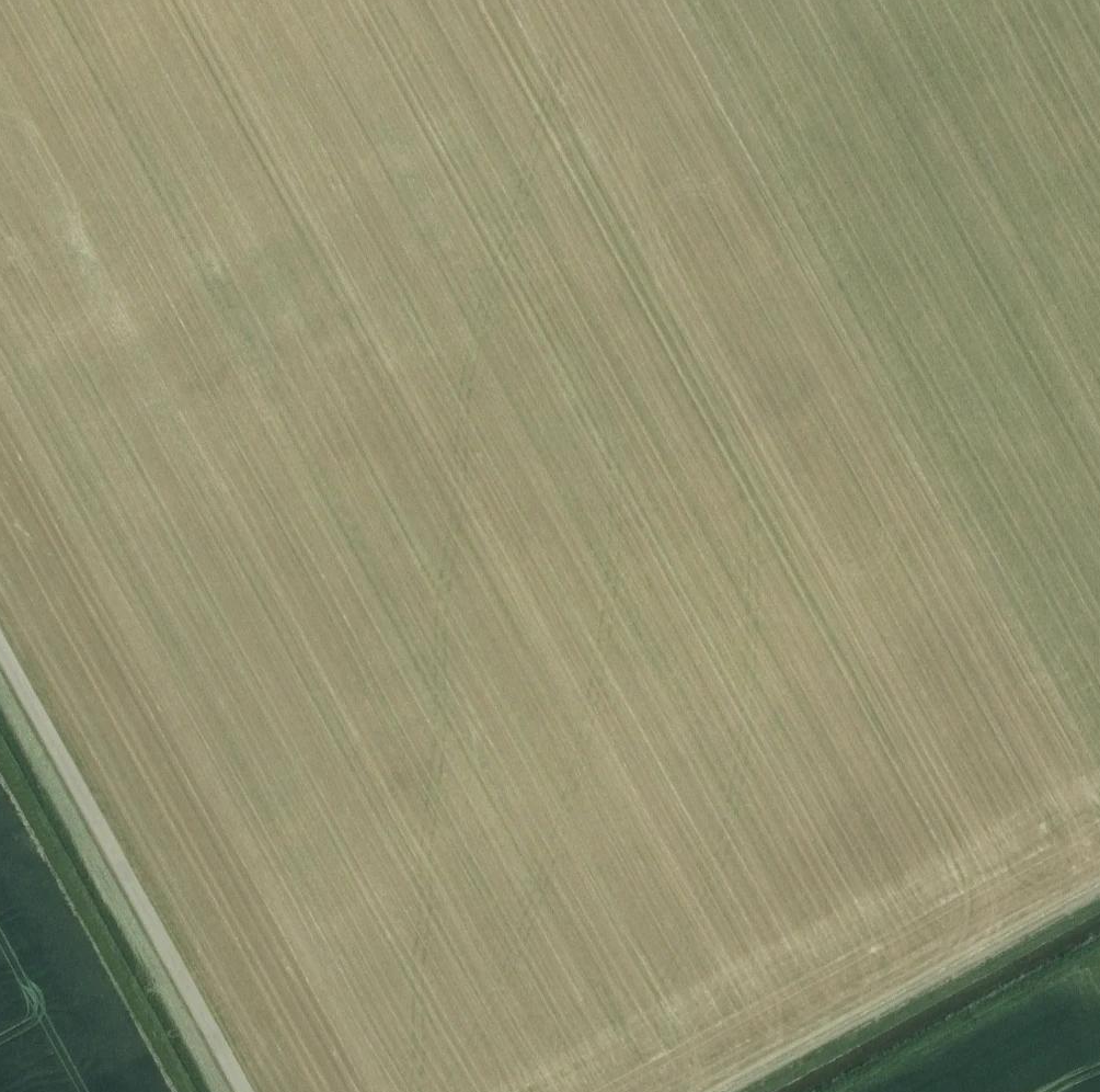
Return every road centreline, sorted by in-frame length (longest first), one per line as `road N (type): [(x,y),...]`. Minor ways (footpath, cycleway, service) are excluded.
road 1 (unclassified): [(248,1091),(0,640)]

